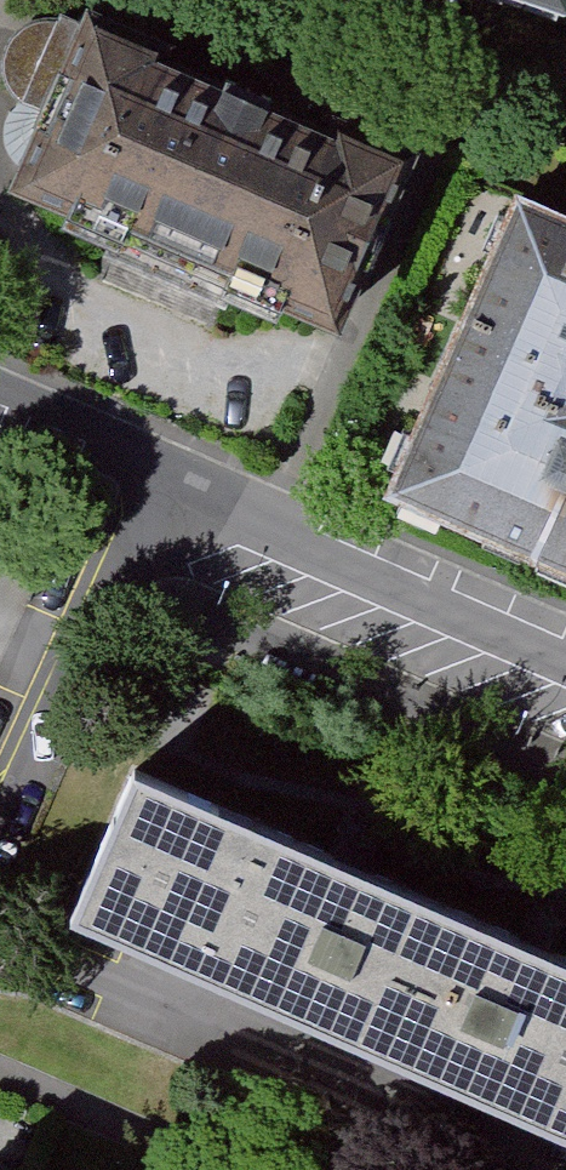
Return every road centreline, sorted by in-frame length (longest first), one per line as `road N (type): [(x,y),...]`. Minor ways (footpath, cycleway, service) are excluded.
road 1 (residential): [(565,667),(173,482)]
road 2 (residential): [(0,852),(173,482)]
road 3 (residential): [(173,482),(0,400)]

